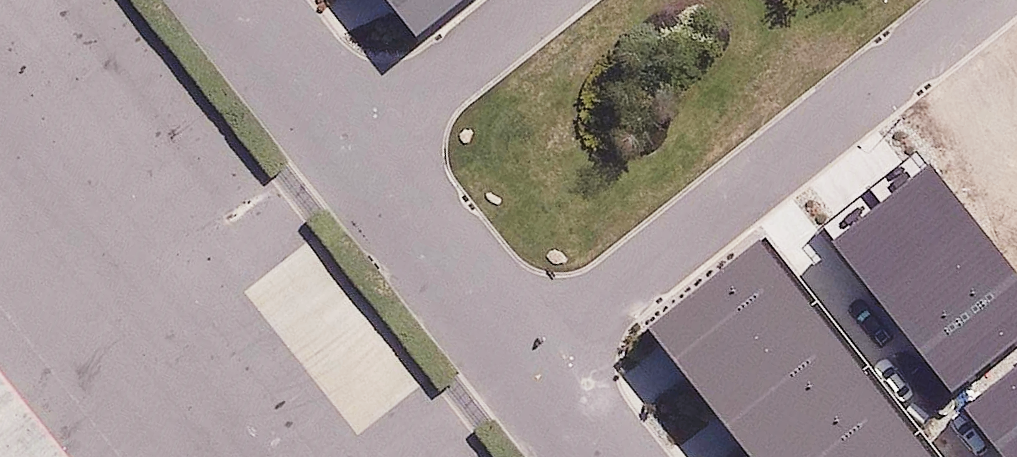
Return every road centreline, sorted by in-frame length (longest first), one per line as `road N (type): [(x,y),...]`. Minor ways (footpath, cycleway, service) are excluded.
road 1 (residential): [(540,352),(988,0)]
road 2 (residential): [(540,352),(371,141)]
road 3 (residential): [(371,141),(545,0)]
road 4 (residential): [(371,141),(262,0)]
road 5 (residential): [(624,456),(540,352)]

